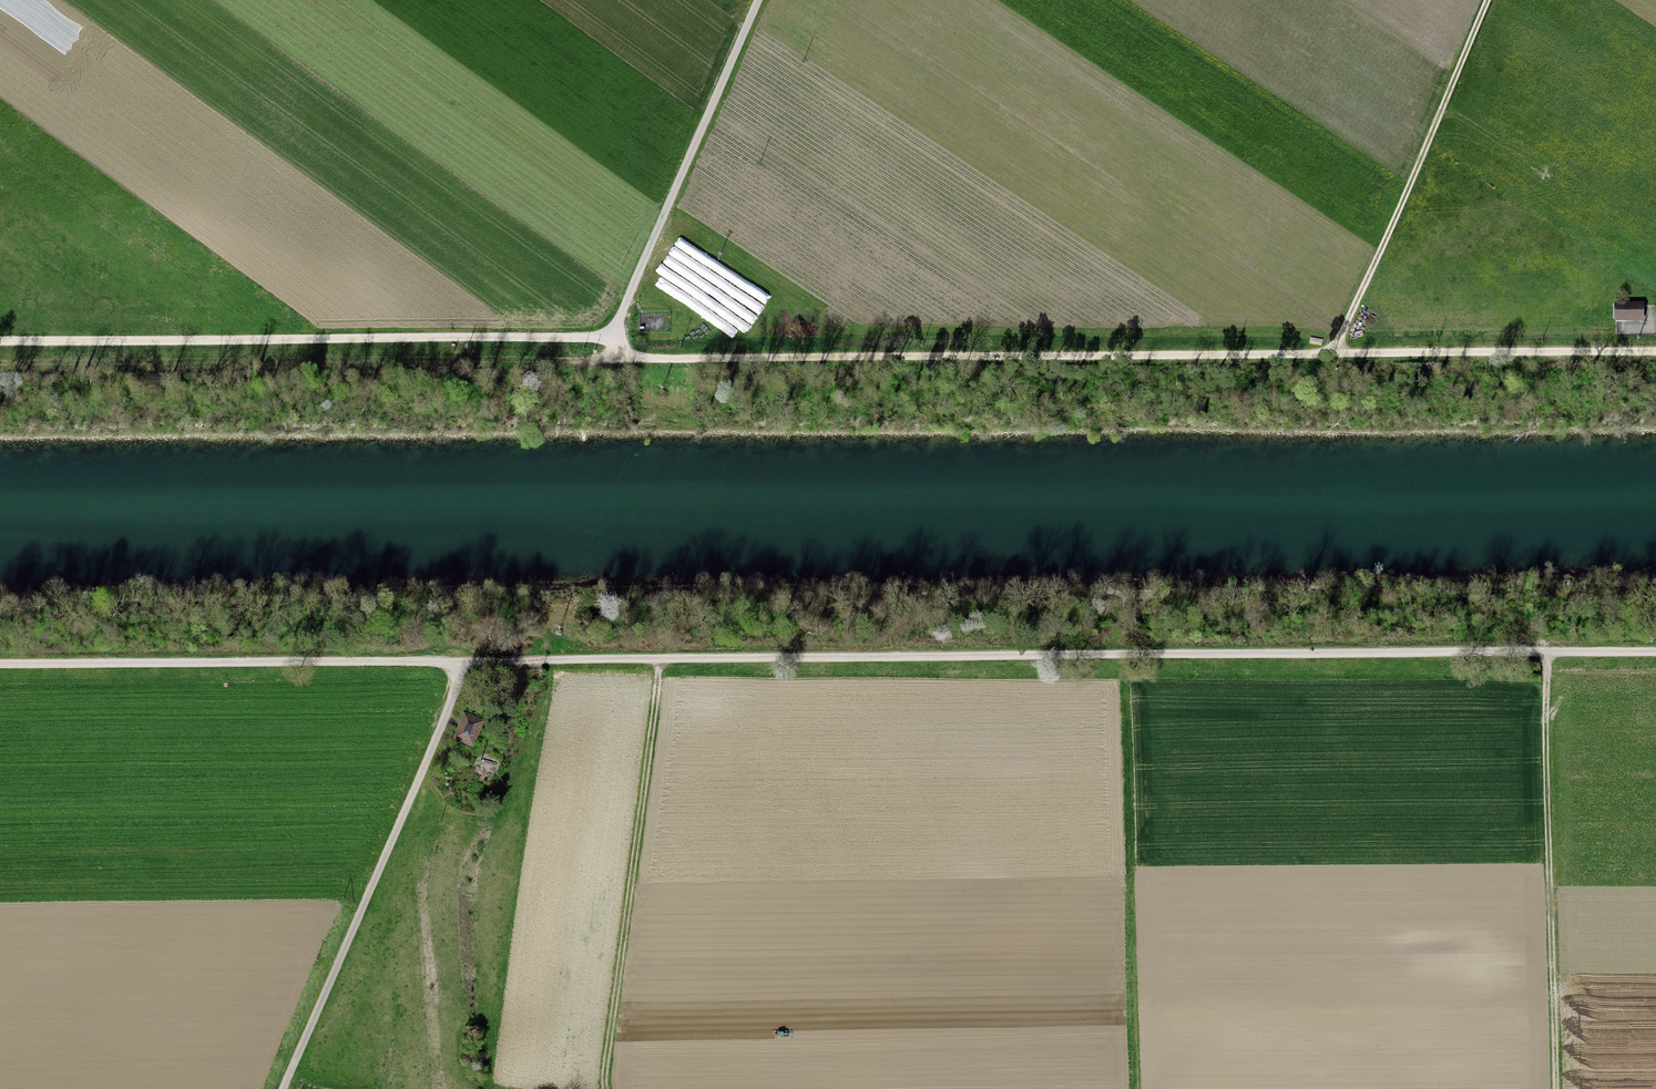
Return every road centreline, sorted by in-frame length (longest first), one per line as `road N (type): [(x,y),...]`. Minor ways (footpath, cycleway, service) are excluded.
road 1 (track): [(1655,652),(0,667)]
road 2 (track): [(621,348),(656,358),(1655,350)]
road 3 (track): [(0,364),(593,359),(621,348)]
road 4 (track): [(0,340),(615,337)]
road 5 (track): [(465,664),(284,1088)]
road 6 (track): [(660,658),(605,1088)]
road 7 (track): [(1559,1088),(1544,655)]
road 8 (track): [(1335,352),(1485,0)]
road 9 (track): [(615,337),(759,0)]

